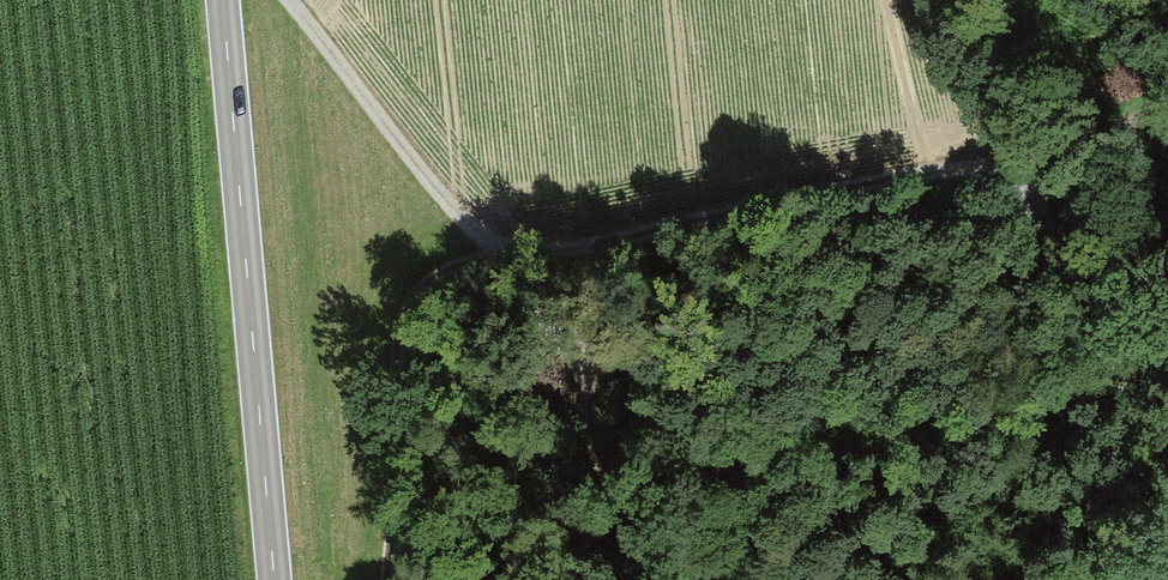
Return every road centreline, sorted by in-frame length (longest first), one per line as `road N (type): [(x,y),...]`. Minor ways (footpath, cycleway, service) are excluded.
road 1 (track): [(289,0),(492,256),(602,243),(959,168),(1015,182),(1133,387),(1167,405)]
road 2 (secondary): [(221,0),(273,579)]
road 3 (track): [(382,579),(406,332),(427,283),(492,256),(590,415)]
road 4 (track): [(1167,89),(1015,182)]
road 5 (track): [(590,415),(584,362),(607,285),(602,243)]
road 6 (track): [(590,415),(618,579)]
road 7 (track): [(1167,533),(1133,387)]

